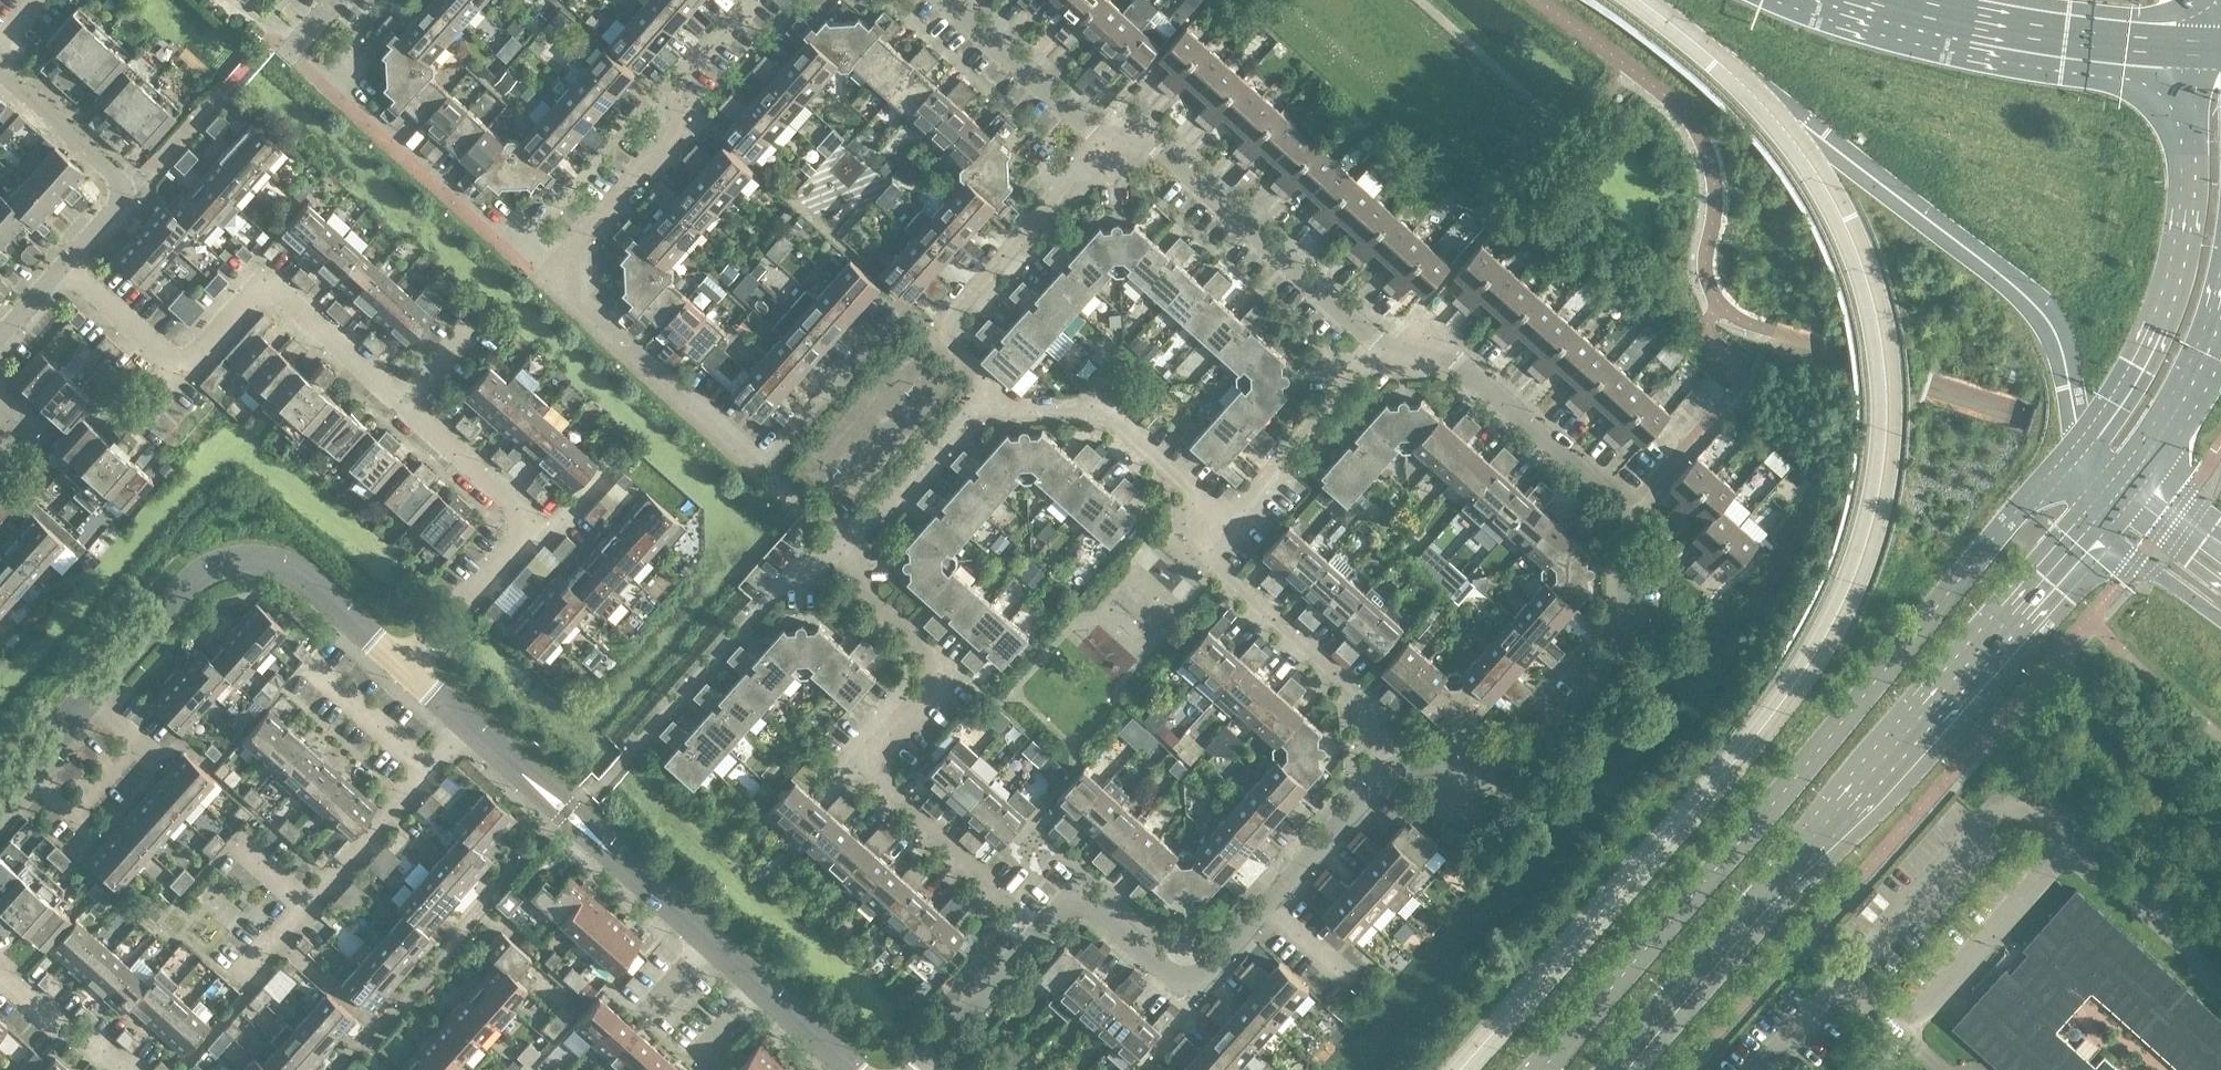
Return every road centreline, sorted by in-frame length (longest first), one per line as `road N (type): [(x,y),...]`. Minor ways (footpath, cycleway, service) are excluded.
road 1 (secondary): [(2081,444),(2027,498),(1542,1069)]
road 2 (secondary): [(1612,1069),(2098,521)]
road 3 (unclassified): [(1757,1069),(1998,807),(2016,805),(2071,845),(2220,976)]
road 4 (residential): [(818,577),(943,688),(867,773),(1032,919)]
road 5 (secondary): [(2193,48),(2179,257),(2137,365),(2081,444)]
road 6 (residential): [(404,671),(270,559),(243,559),(213,568),(90,706)]
road 7 (residential): [(1395,764),(1532,754),(1634,637),(1632,514)]
road 8 (residential): [(1384,354),(1126,137),(1101,162)]
road 9 (residential): [(402,404),(531,516),(404,671)]
road 10 (residential): [(545,277),(685,120),(684,79),(750,0)]
road 11 (residential): [(293,52),(545,277)]
road 12 (residential): [(709,943),(464,724)]
road 13 (residential): [(1101,162),(935,343),(981,385)]
road 14 (trunk): [(1892,0),(2069,36),(2193,48)]
road 15 (residential): [(1032,919),(1052,897),(1076,892),(1190,977),(1208,972),(1268,905)]
road 16 (residential): [(1632,514),(1446,360),(1384,354)]
road 17 (residential): [(1219,534),(1217,574),(1370,718),(1395,764)]
road 18 (residential): [(185,367),(260,281),(402,404)]
road 19 (residential): [(1219,534),(1080,415),(1011,408),(981,385)]
road 20 (residential): [(545,277),(751,460)]
road 21 (residential): [(981,385),(818,577)]
road 22 (residential): [(1101,162),(911,0)]
road 23 (residential): [(1384,354),(1219,534)]
road 24 (residential): [(32,771),(72,807),(132,743),(90,706)]
road 25 (residential): [(1032,919),(912,1069)]
road 26 (residential): [(1268,905),(1395,764)]
road 27 (residential): [(0,71),(137,192)]
road 28 (secondary): [(2128,484),(2220,334)]
road 29 (residential): [(306,899),(419,772)]
road 30 (residential): [(119,1069),(0,965)]
road 31 (tertiary): [(2098,521),(2220,621)]
road 32 (residential): [(419,772),(305,668)]
road 33 (residential): [(185,367),(71,266)]
road 34 (residential): [(1723,408),(1632,514)]
road 35 (residential): [(226,91),(137,192)]

